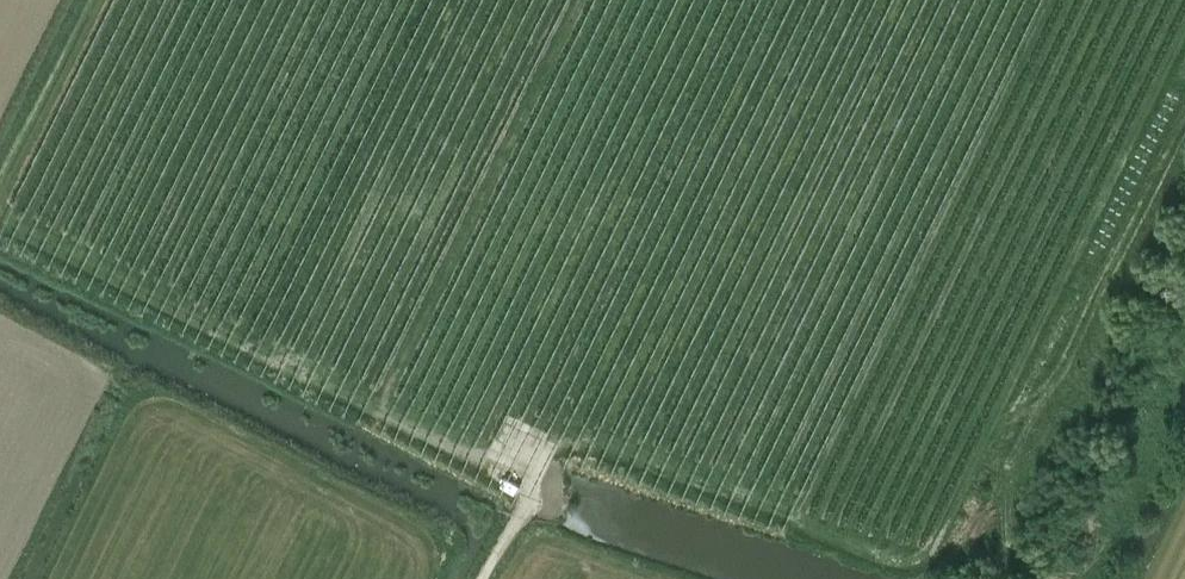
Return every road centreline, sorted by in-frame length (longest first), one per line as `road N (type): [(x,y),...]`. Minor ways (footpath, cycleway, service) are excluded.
road 1 (track): [(482,578),(570,429),(906,565),(927,550),(946,519)]
road 2 (track): [(545,472),(13,213)]
road 3 (track): [(1052,0),(792,518)]

